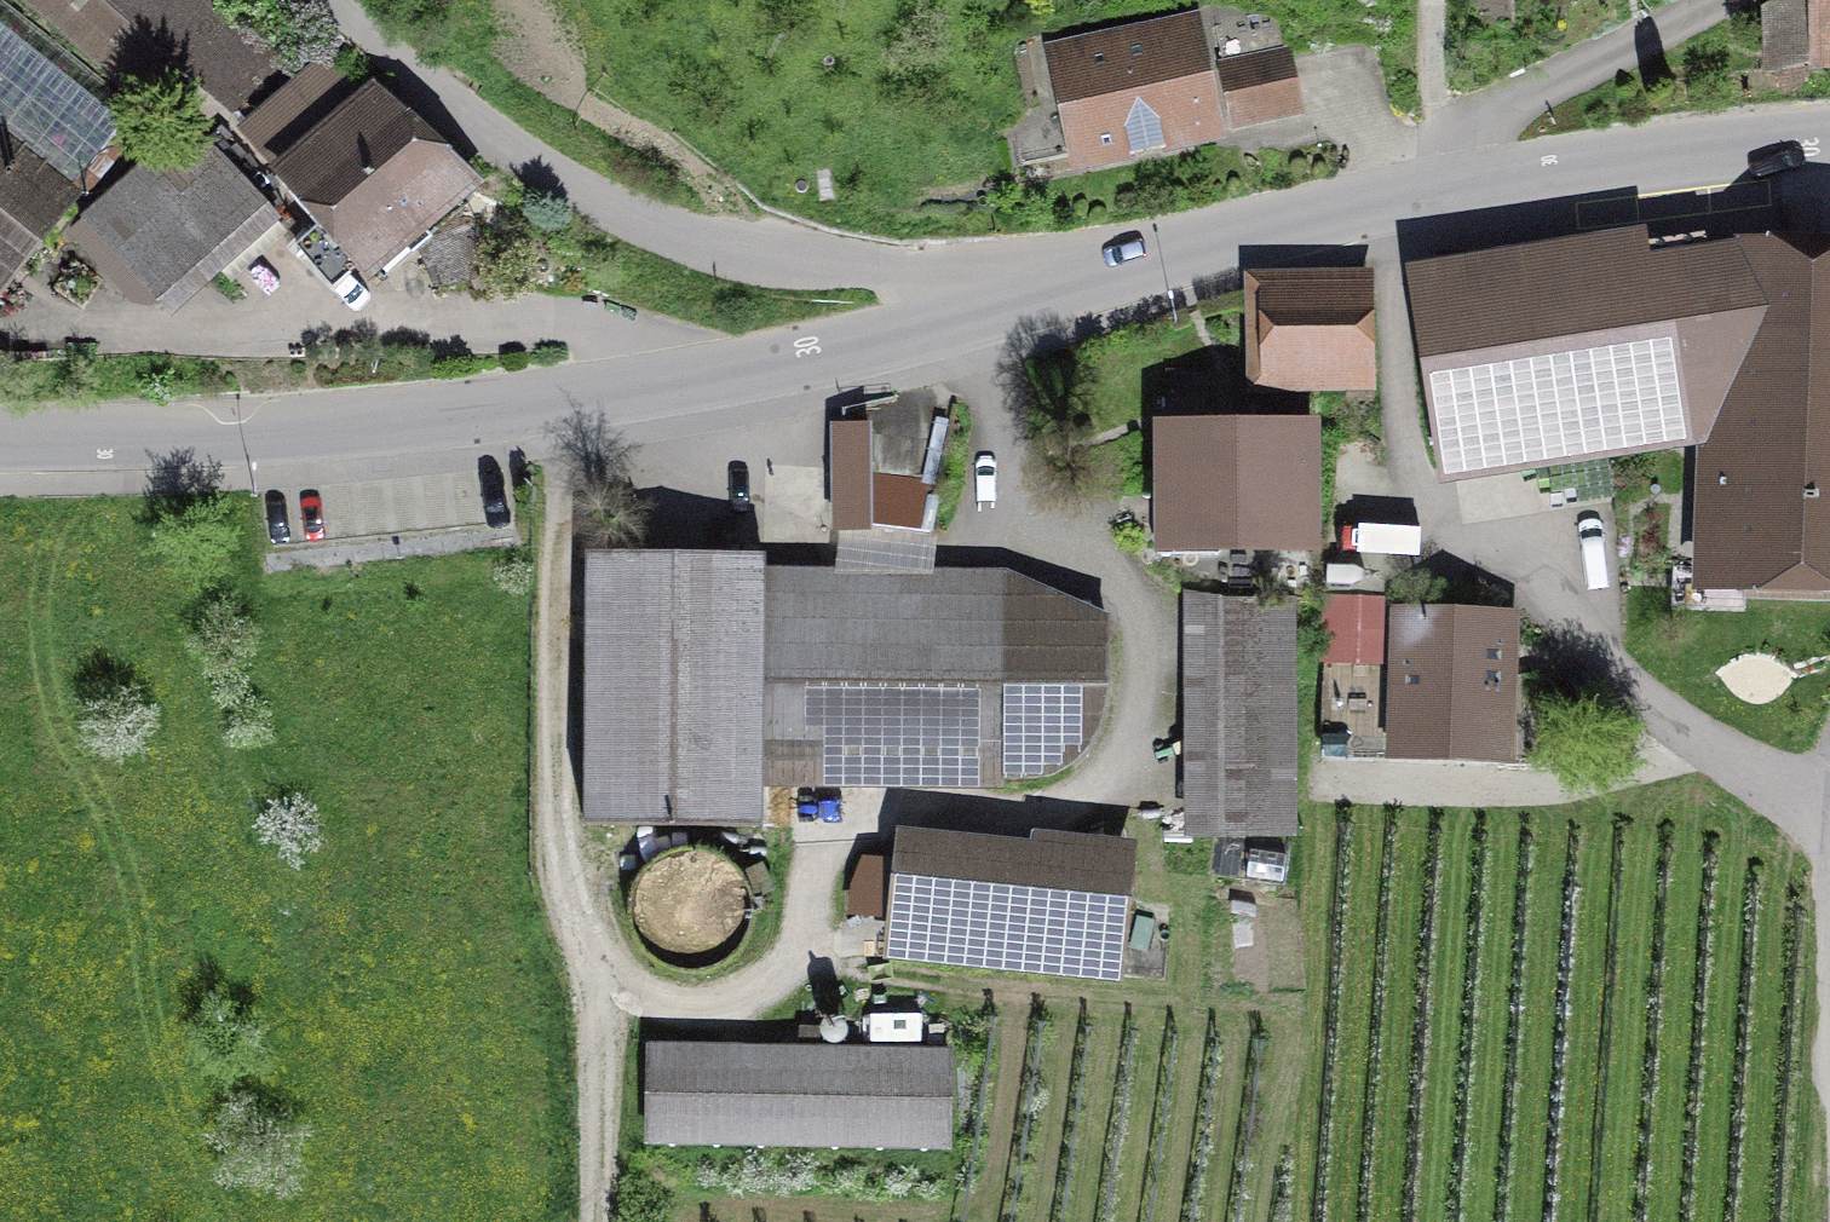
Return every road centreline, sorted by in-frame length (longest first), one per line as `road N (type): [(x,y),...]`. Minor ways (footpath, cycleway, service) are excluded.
road 1 (tertiary): [(0,439),(246,433),(456,415),(720,375),(1007,301)]
road 2 (unclassified): [(1007,301),(1434,185),(1829,132)]
road 3 (track): [(599,1221),(617,1013),(558,841),(558,400)]
road 4 (track): [(1829,808),(1712,755),(1560,613),(1469,552),(1426,475),(1378,199)]
road 5 (unclassified): [(336,0),(421,82),(544,172),(613,210),(687,239),(878,269),(1007,301)]
road 6 (track): [(1434,185),(1435,0)]

